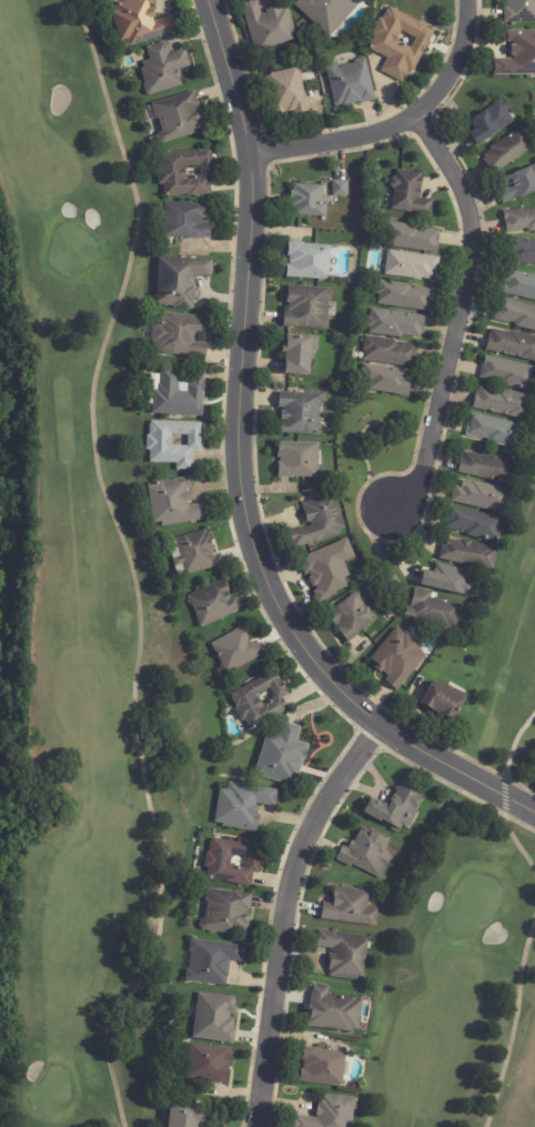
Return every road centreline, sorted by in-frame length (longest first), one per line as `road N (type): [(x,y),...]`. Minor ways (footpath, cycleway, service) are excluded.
road 1 (residential): [(208,0),(250,159),(236,439),(263,568),(297,634),(360,705),(534,810)]
road 2 (residential): [(385,725),(320,817),(299,868),(261,1126)]
road 3 (residential): [(415,119),(460,188),(474,249),(423,476),(400,511)]
road 4 (residential): [(468,0),(468,27),(415,119),(250,159)]

